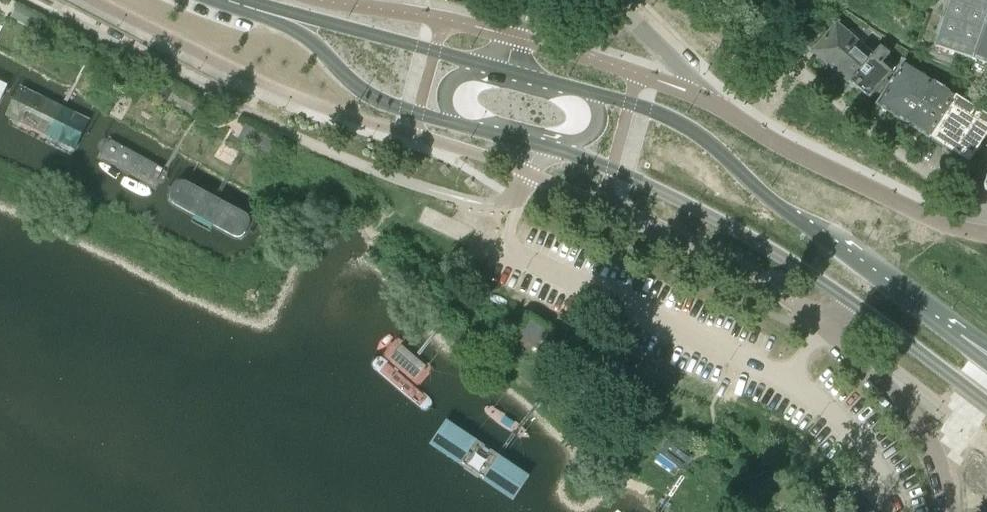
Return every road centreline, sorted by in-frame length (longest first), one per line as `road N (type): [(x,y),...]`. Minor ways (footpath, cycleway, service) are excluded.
road 1 (residential): [(527,171),(766,281),(828,326),(927,442),(951,511)]
road 2 (residential): [(518,198),(466,202),(374,170),(28,0)]
road 3 (primary): [(551,150),(649,187),(768,248),(986,405)]
road 4 (residential): [(986,235),(926,218),(724,111),(610,0)]
road 5 (primary): [(944,327),(680,124),(583,92)]
road 6 (primary): [(506,71),(228,0)]
road 7 (primary): [(220,0),(303,38),(370,96),(459,125)]

